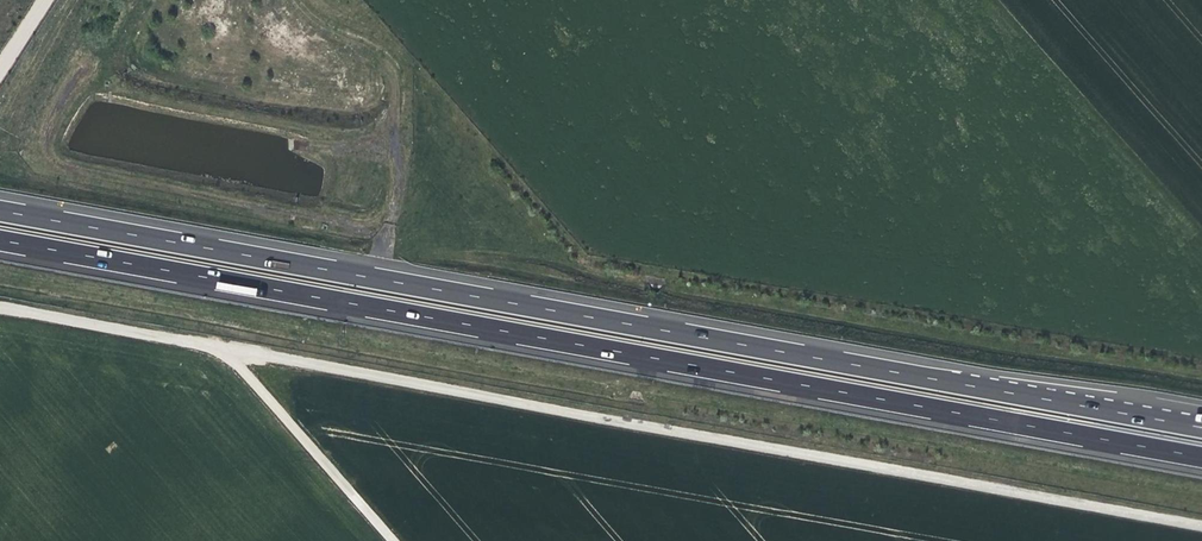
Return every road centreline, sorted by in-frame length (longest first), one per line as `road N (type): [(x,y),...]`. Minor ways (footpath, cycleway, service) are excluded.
road 1 (motorway): [(0,240),(1201,457)]
road 2 (motorway): [(1201,427),(0,211)]
road 3 (track): [(1201,524),(211,344)]
road 4 (track): [(211,344),(393,540)]
road 5 (track): [(211,344),(0,307)]

